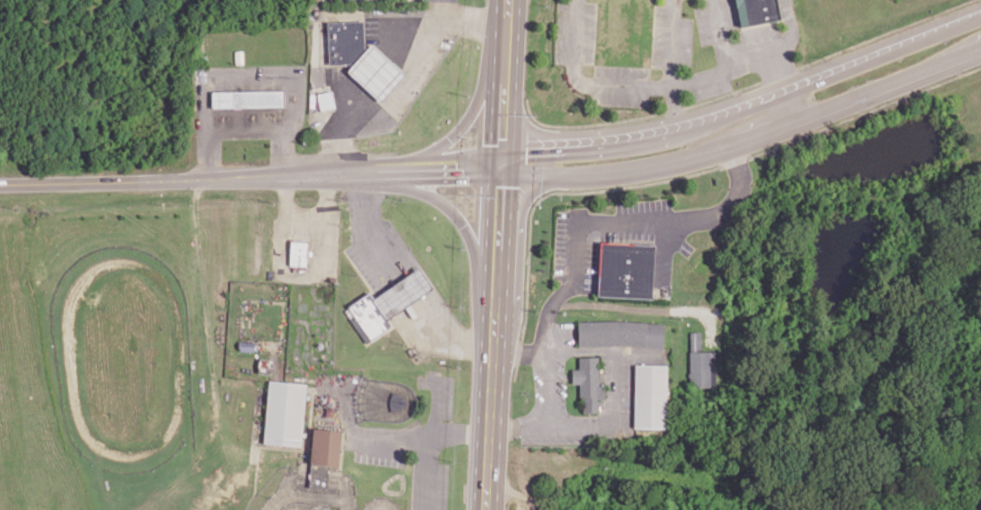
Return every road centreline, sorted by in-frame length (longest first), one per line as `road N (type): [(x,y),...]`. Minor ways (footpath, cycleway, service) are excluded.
road 1 (primary): [(510,0),(487,509)]
road 2 (tertiary): [(0,187),(442,175),(506,163)]
road 3 (tertiary): [(980,13),(746,110),(668,134),(558,145),(506,163)]
road 4 (tertiary): [(506,163),(562,182),(692,159),(980,50)]
road 5 (primary): [(356,177),(416,189),(447,205),(471,236),(497,312)]
road 6 (primary): [(508,51),(471,122),(451,142),(411,165),(356,177)]

